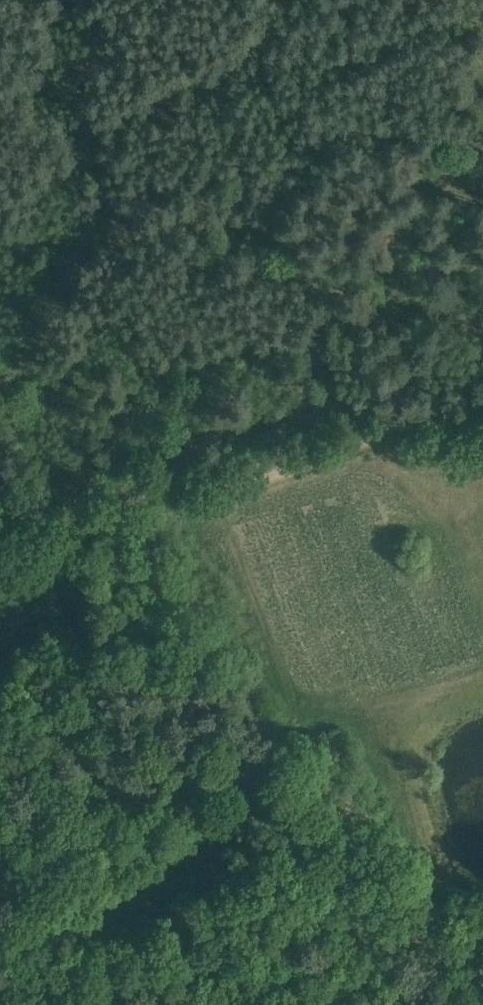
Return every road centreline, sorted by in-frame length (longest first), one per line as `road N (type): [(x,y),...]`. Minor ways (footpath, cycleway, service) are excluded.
road 1 (track): [(125,511),(48,1004)]
road 2 (track): [(482,403),(309,464),(125,511)]

